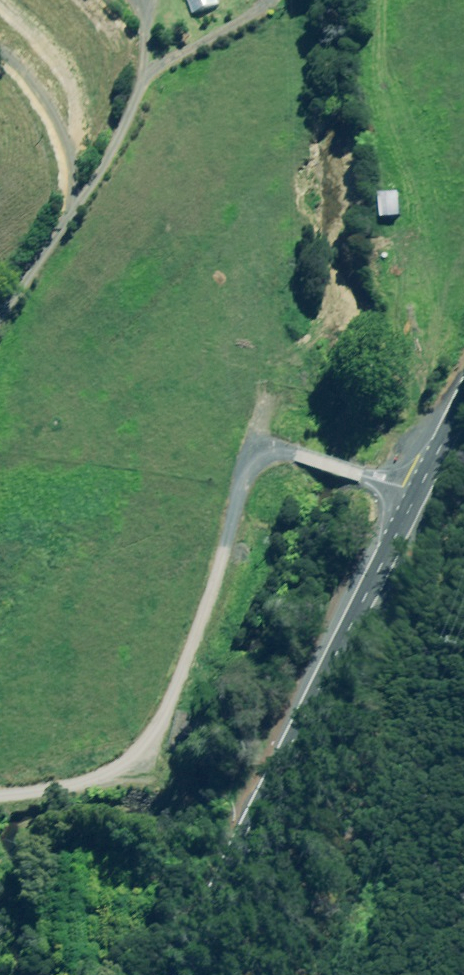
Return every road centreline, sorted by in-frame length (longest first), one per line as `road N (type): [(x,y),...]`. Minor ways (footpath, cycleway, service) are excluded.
road 1 (primary): [(463,403),(262,805)]
road 2 (residential): [(272,0),(143,85),(91,189),(0,321)]
road 3 (residential): [(0,799),(121,785),(153,770),(262,805)]
road 4 (primary): [(262,805),(225,873),(189,974)]

